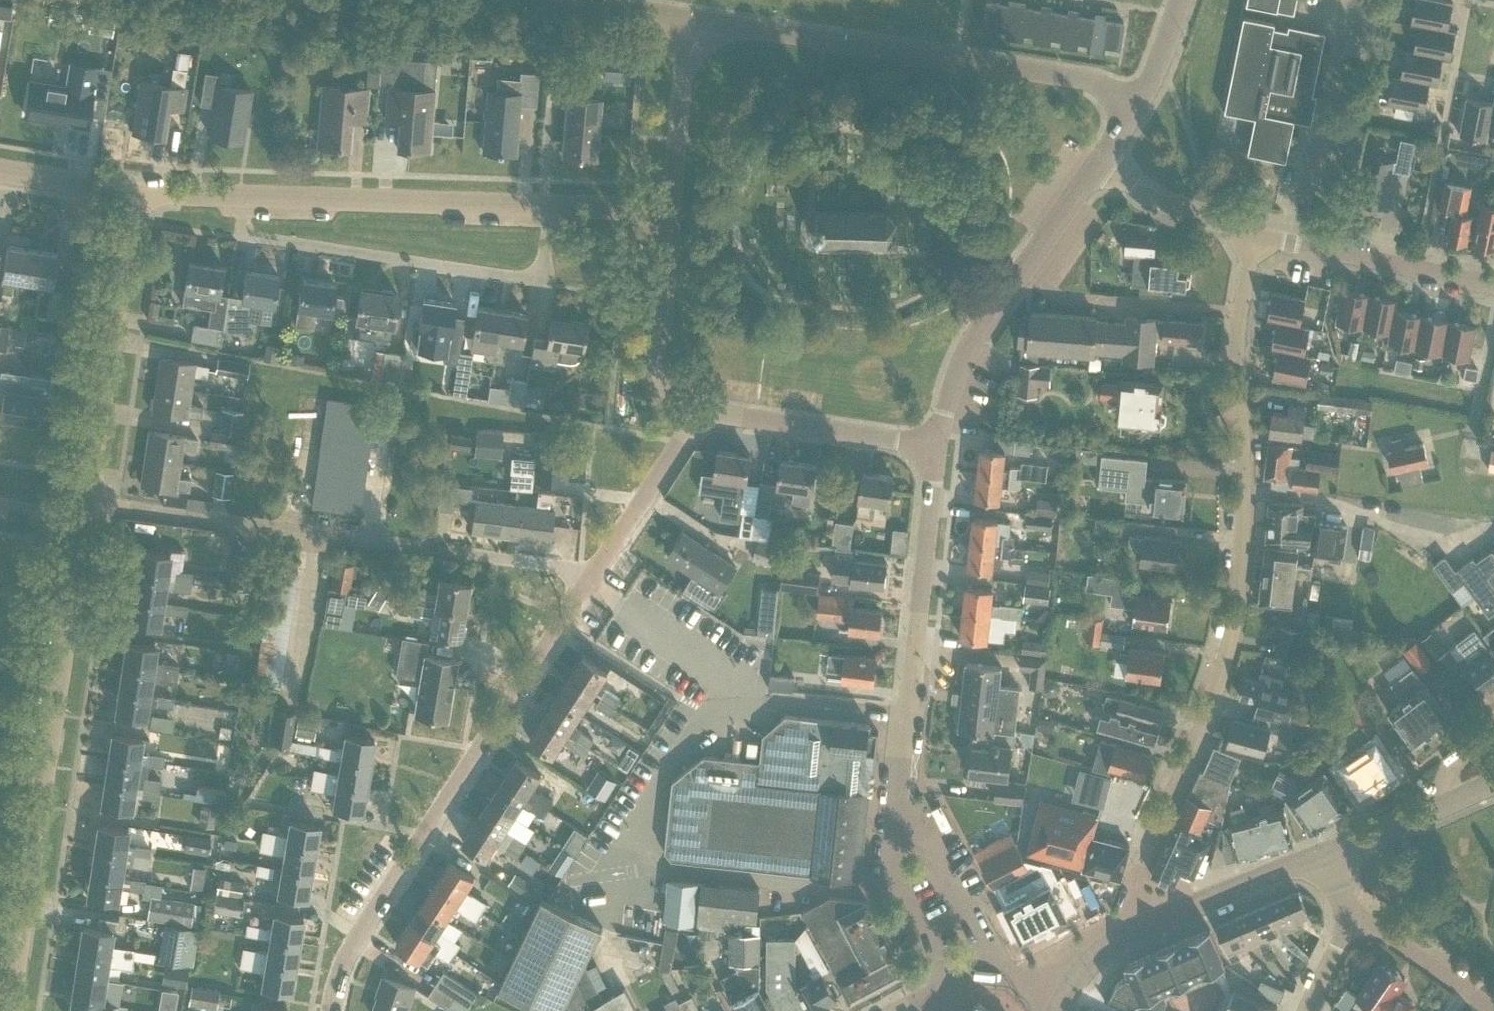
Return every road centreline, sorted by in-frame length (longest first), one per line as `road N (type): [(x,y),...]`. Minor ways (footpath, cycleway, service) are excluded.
road 1 (residential): [(1151,922),(1137,889),(1143,860),(1233,630),(1244,480),(1242,311)]
road 2 (residential): [(946,985),(891,866),(936,445)]
road 3 (residential): [(673,209),(138,194)]
road 4 (residential): [(590,579),(573,567),(88,502)]
road 5 (residential): [(330,1010),(351,943),(590,579)]
road 6 (residential): [(8,1010),(84,522)]
road 7 (residential): [(1136,105),(1087,79),(694,17)]
road 8 (residential): [(88,502),(138,194)]
road 9 (residential): [(1493,283),(1256,234)]
road 10 (residential): [(697,409),(936,445)]
road 11 (residential): [(1024,269),(1063,297),(1242,311)]
road 12 (residential): [(697,409),(672,392),(659,360),(673,209)]
road 13 (residential): [(590,579),(697,409)]
road 14 (residential): [(936,445),(970,348),(1024,269)]
road 15 (residential): [(673,209),(694,17)]
road 16 (tertiary): [(1151,922),(1325,852)]
road 17 (tertiary): [(1325,852),(1493,783)]
road 18 (residential): [(1256,234),(1172,208),(1103,160)]
road 19 (residential): [(1363,913),(1493,1009)]
road 20 (residential): [(138,194),(0,171)]
road 21 (residential): [(1024,269),(1103,160)]
road 22 (tertiary): [(946,985),(1010,971),(1070,993)]

